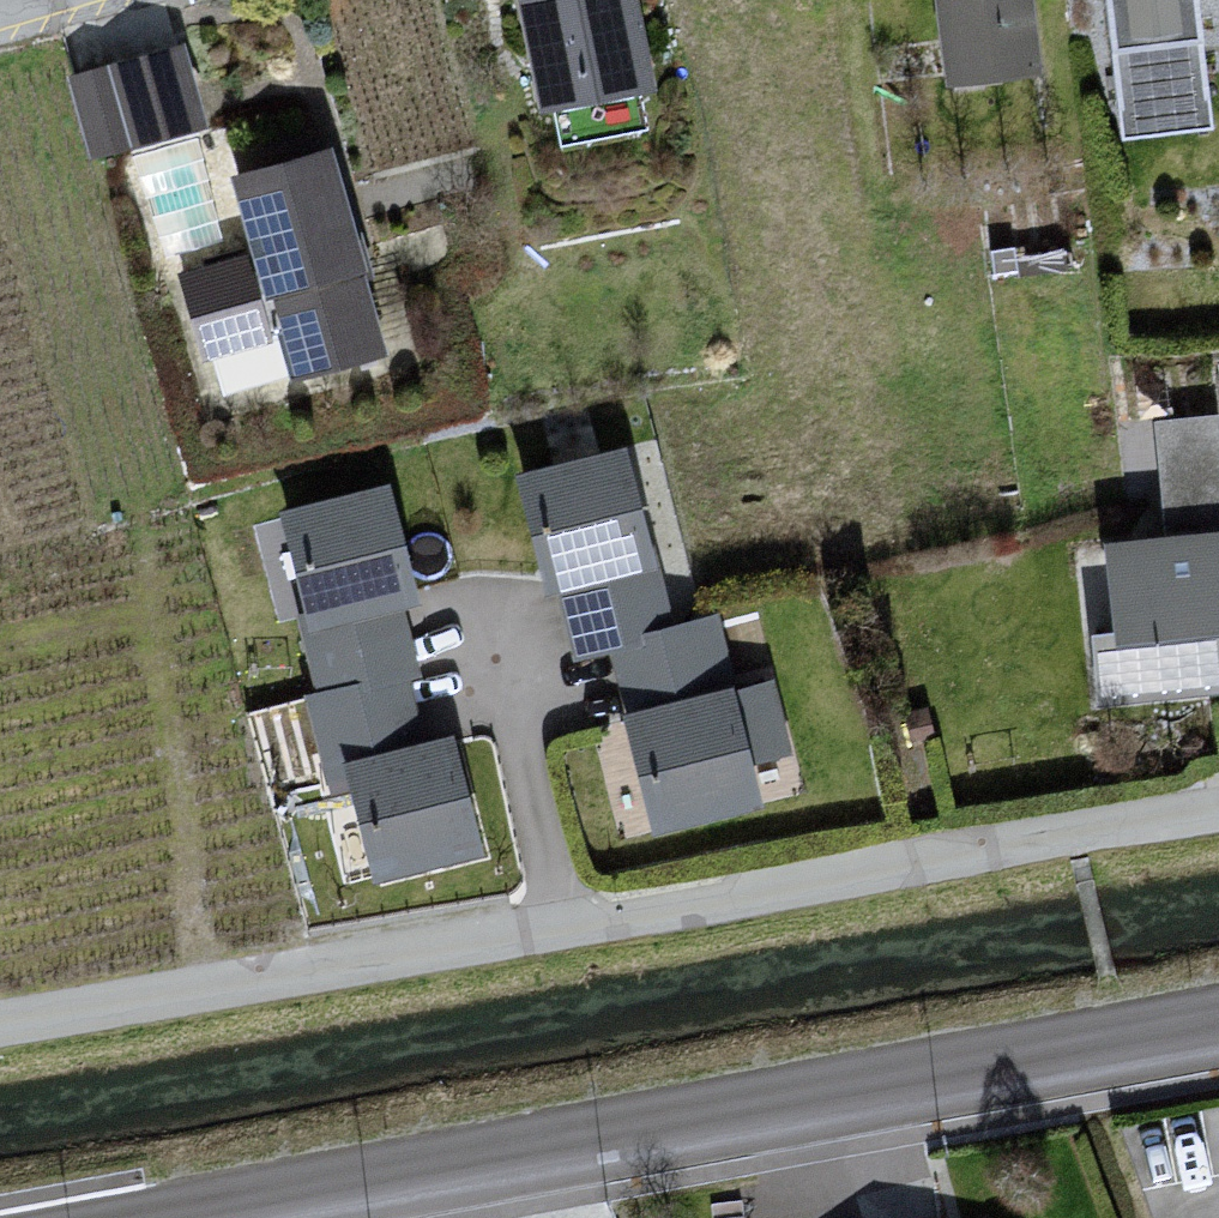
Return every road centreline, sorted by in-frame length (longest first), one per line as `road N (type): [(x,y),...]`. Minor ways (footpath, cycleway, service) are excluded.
road 1 (residential): [(1218,812),(0,1025)]
road 2 (secondary): [(186,1217),(1218,1028)]

